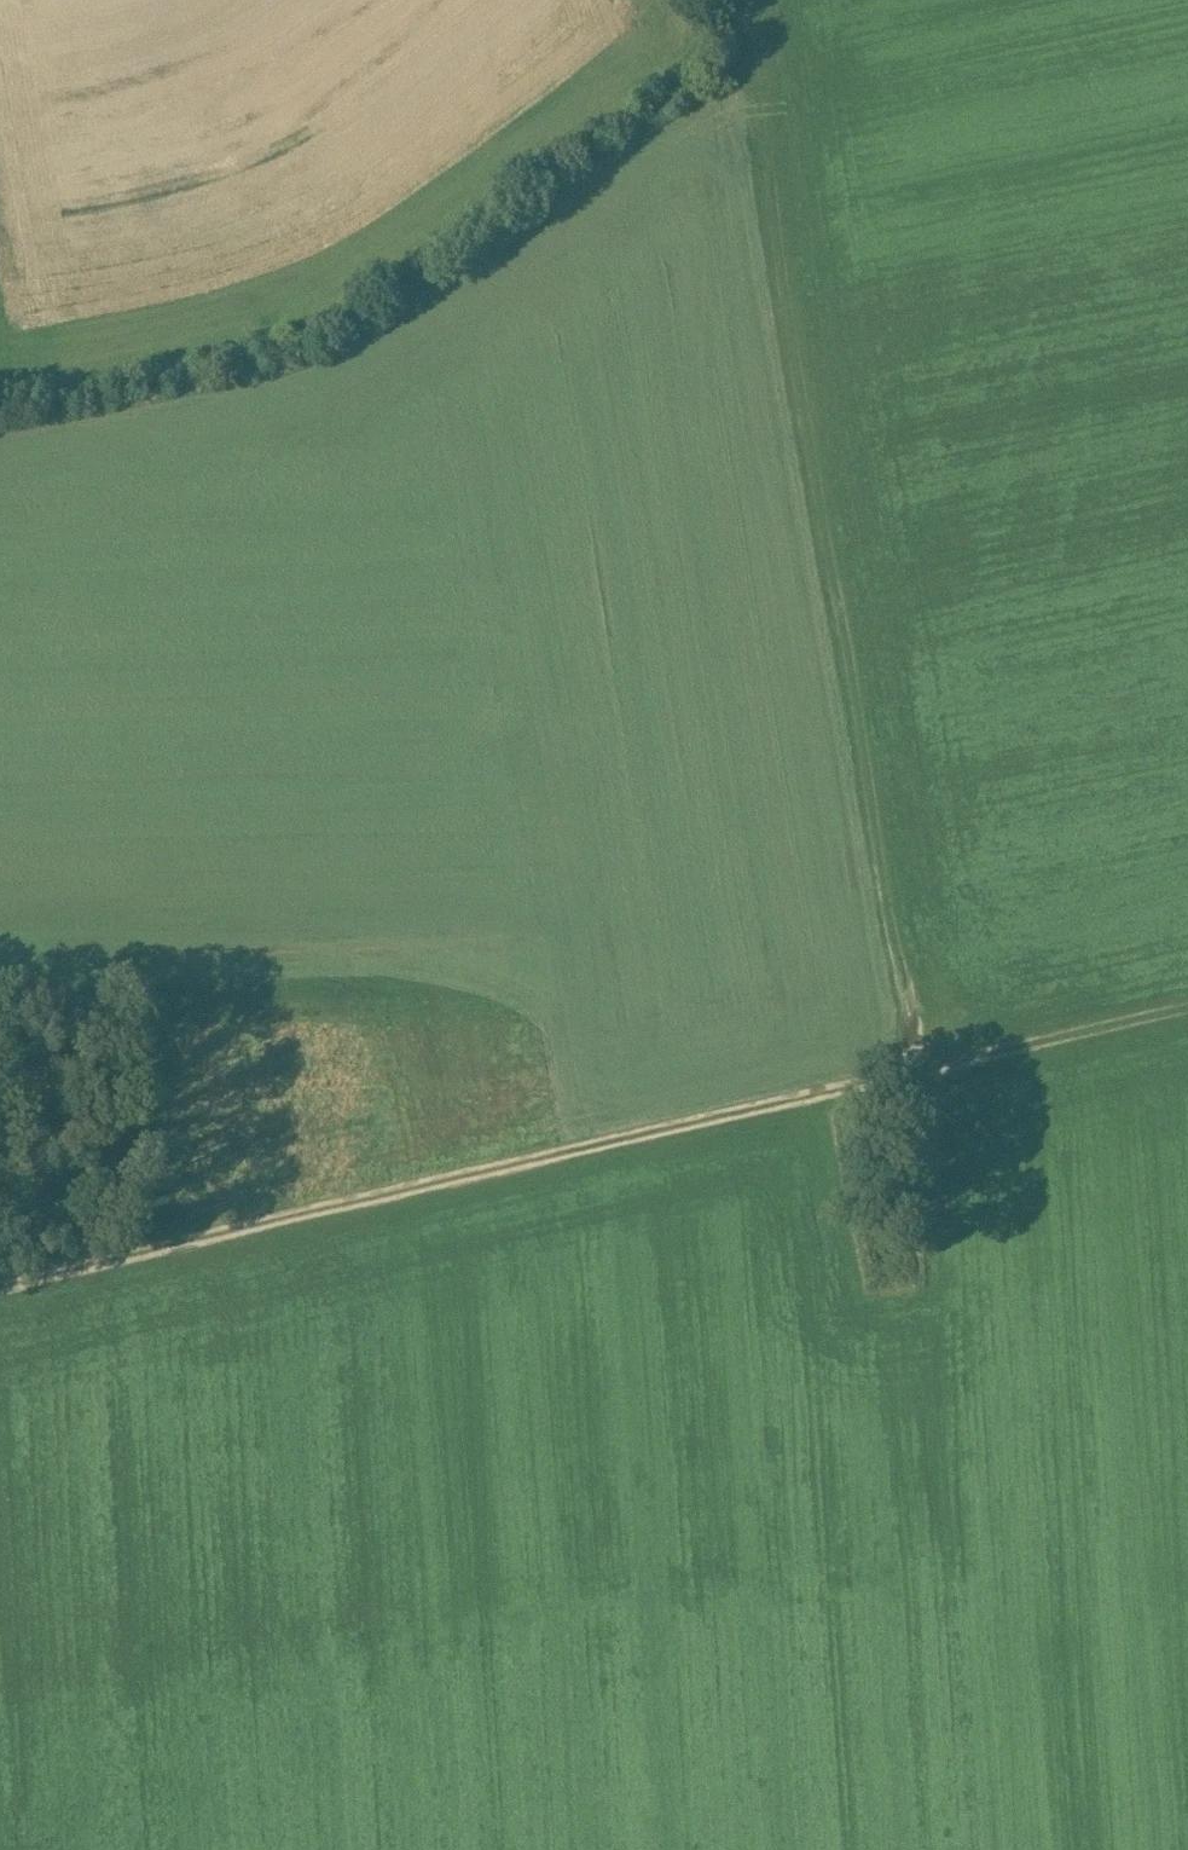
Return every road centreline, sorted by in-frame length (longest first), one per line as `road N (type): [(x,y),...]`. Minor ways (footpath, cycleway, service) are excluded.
road 1 (track): [(0,1286),(1187,1009)]

